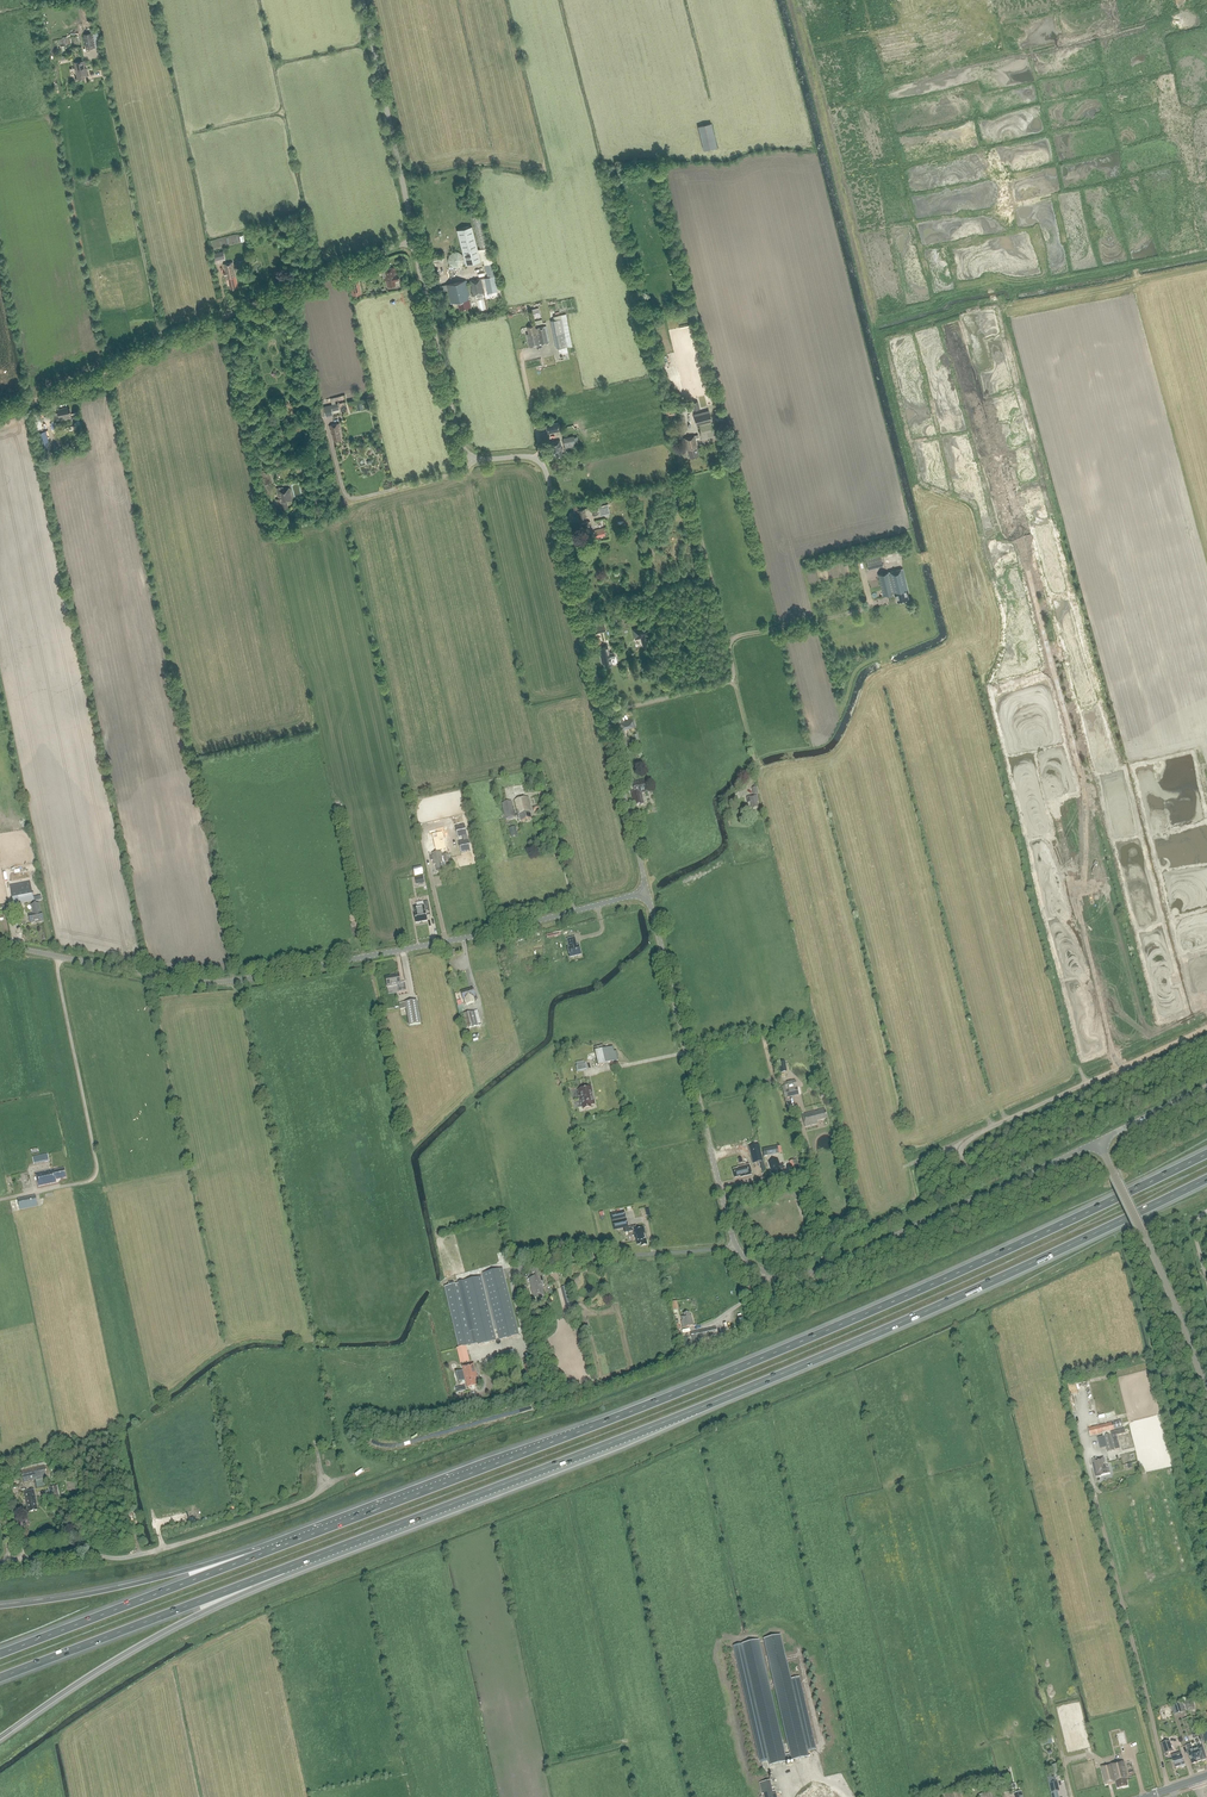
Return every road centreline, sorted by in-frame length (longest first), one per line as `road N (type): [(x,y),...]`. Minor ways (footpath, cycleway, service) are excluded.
road 1 (motorway): [(1206,1153),(749,1363),(263,1553)]
road 2 (motorway): [(283,1569),(823,1356),(1206,1178)]
road 3 (unclassified): [(647,892),(478,935),(212,984),(0,945)]
road 4 (residential): [(603,713),(547,475),(530,457),(488,460),(467,452),(412,235)]
road 5 (unclassified): [(0,411),(412,235)]
road 6 (unclassified): [(1098,1141),(810,1273),(767,1273),(737,1247)]
road 7 (unclassified): [(737,1247),(647,892)]
road 8 (unclassified): [(0,1561),(149,1553),(341,1480)]
road 9 (unclassified): [(481,1358),(525,1344),(511,1271),(532,1262),(737,1247)]
road 10 (motorway): [(0,1737),(136,1647),(283,1569)]
road 11 (track): [(603,713),(725,683),(731,667),(725,638),(870,608)]
road 12 (track): [(57,956),(96,1170),(82,1183),(0,1198)]
road 13 (track): [(163,341),(98,45)]
road 14 (motorway): [(0,1677),(283,1569)]
road 15 (motorway): [(263,1553),(0,1654)]
road 16 (unclassified): [(1206,1389),(1098,1141)]
road 17 (motorway): [(263,1553),(0,1607)]
road 18 (unclassified): [(412,235),(360,0)]
road 19 (track): [(476,458),(464,473),(354,499),(342,486),(326,421)]
road 20 (unclassified): [(647,892),(603,713)]
road 21 (track): [(535,459),(540,447),(521,356),(550,350)]
road 22 (unclassified): [(1098,1141),(1206,1084)]

